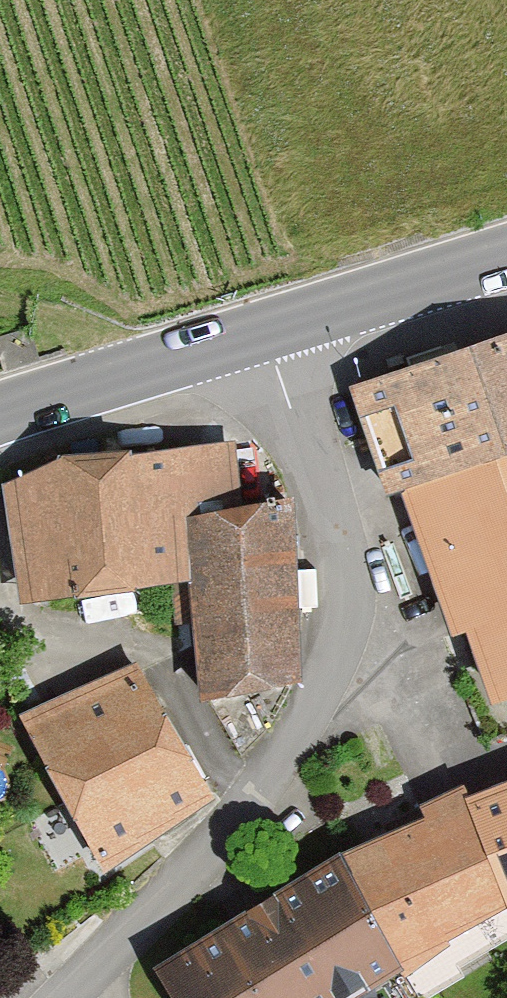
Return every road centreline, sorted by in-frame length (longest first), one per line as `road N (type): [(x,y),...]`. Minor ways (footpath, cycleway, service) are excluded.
road 1 (residential): [(301,324),(378,642),(355,713),(71,997)]
road 2 (secondary): [(301,324),(0,422)]
road 3 (secondary): [(506,258),(301,324)]

